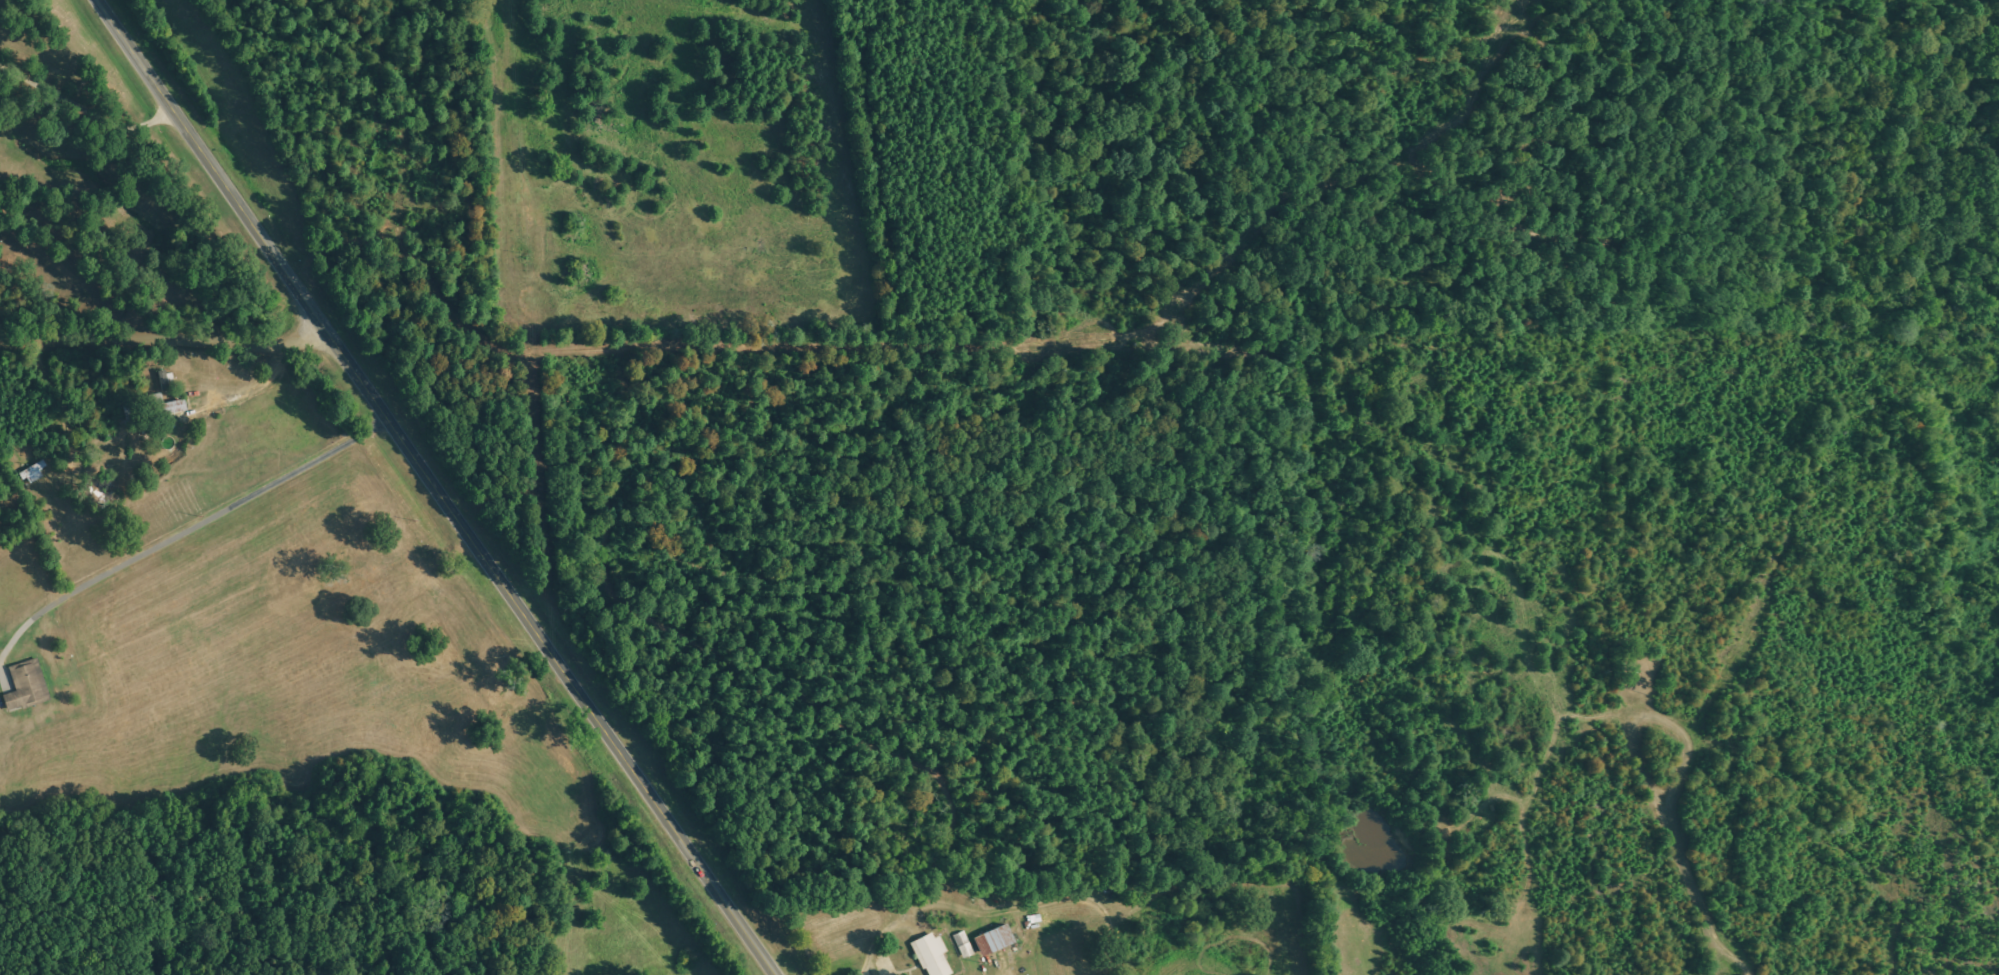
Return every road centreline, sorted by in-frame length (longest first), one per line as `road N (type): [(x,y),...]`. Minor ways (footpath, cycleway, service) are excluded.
road 1 (primary): [(772,974),(329,335)]
road 2 (primary): [(329,335),(96,0)]
road 3 (residential): [(0,357),(329,335)]

